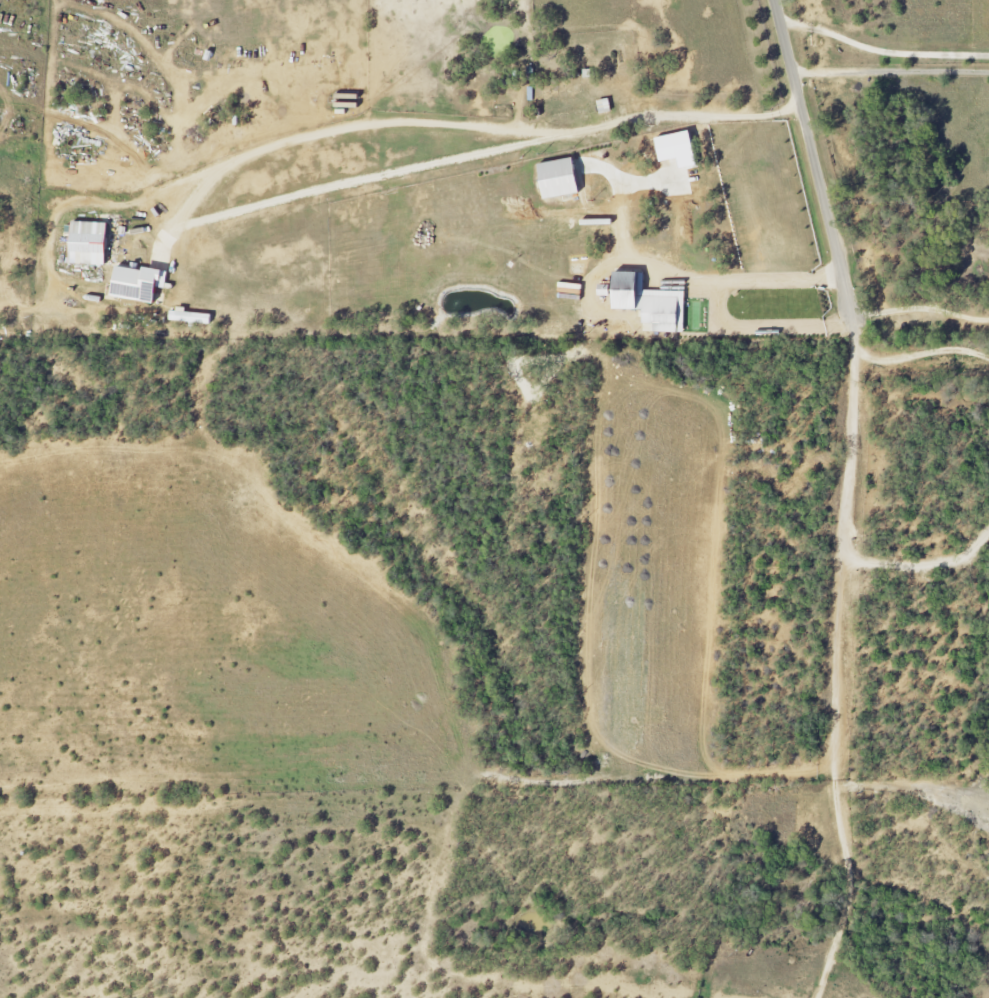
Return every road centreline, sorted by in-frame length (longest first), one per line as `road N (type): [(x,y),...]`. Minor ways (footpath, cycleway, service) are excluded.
road 1 (residential): [(854,318),(777,0)]

